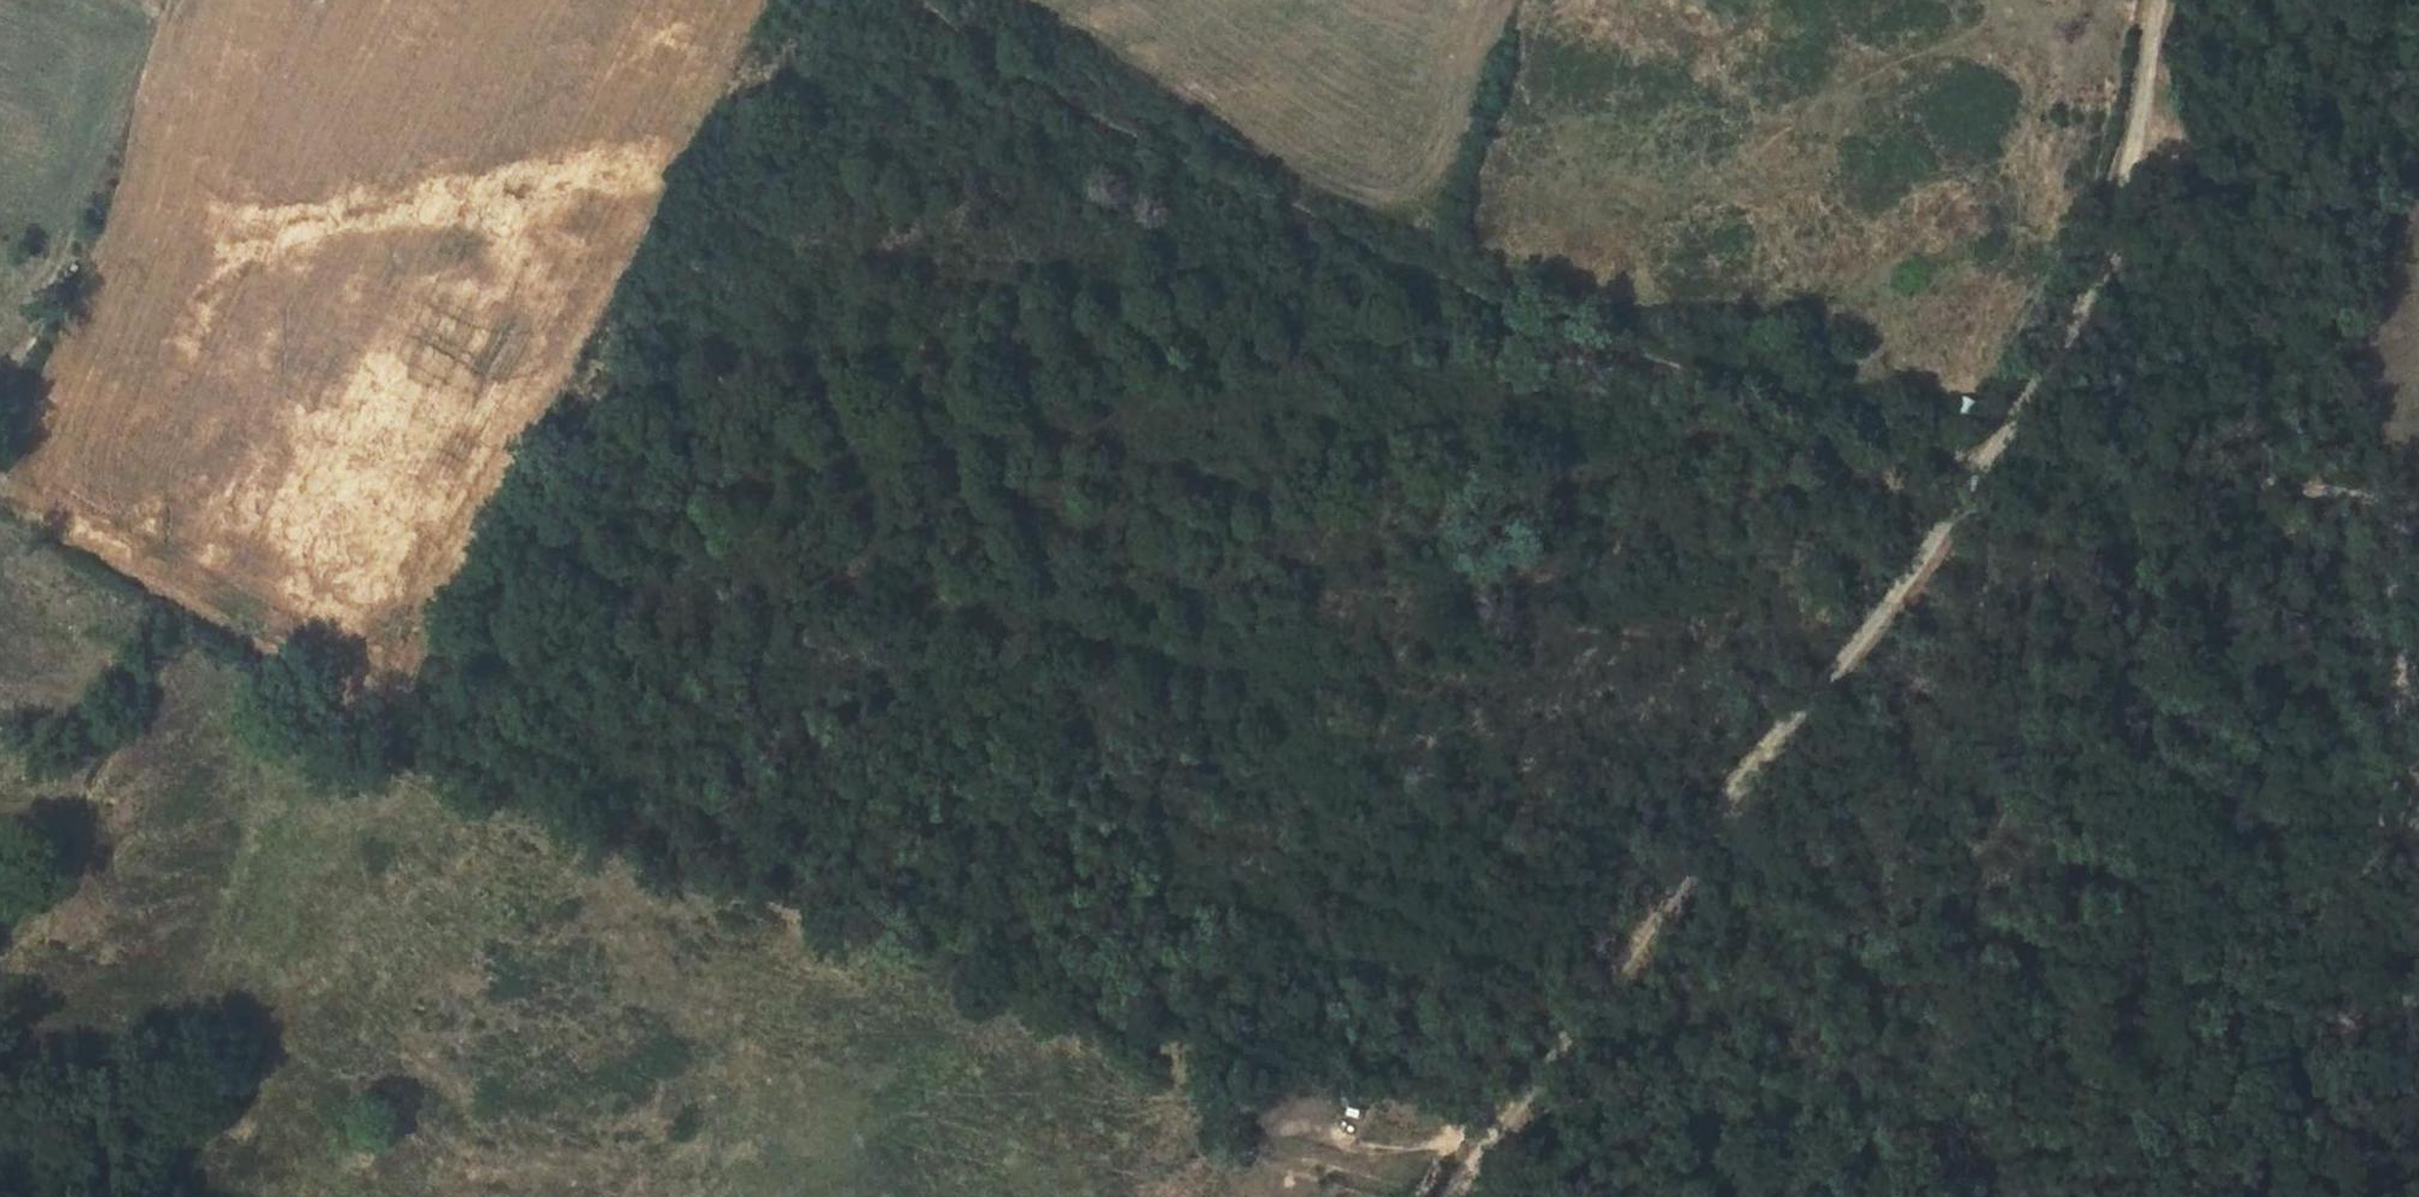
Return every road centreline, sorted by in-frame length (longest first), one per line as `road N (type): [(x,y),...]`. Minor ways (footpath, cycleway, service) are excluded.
road 1 (track): [(1437,1196),(1682,854),(1981,481)]
road 2 (track): [(1981,481),(2035,403),(2090,280),(2158,0)]

